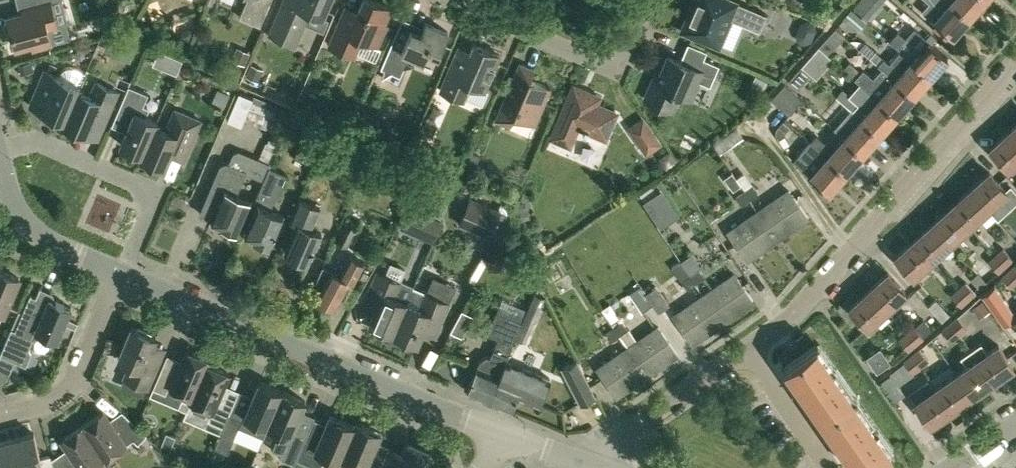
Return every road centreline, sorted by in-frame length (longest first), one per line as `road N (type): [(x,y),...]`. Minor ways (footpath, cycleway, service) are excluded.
road 1 (unclassified): [(502,434),(117,274)]
road 2 (residential): [(747,349),(794,314),(1015,64)]
road 3 (residential): [(452,0),(610,69),(621,64),(648,0)]
road 4 (residential): [(0,415),(65,391),(117,274)]
road 5 (residential): [(598,467),(628,431),(747,349)]
road 6 (unclassified): [(117,274),(36,237),(14,211),(1,164)]
road 7 (residential): [(828,465),(747,349)]

